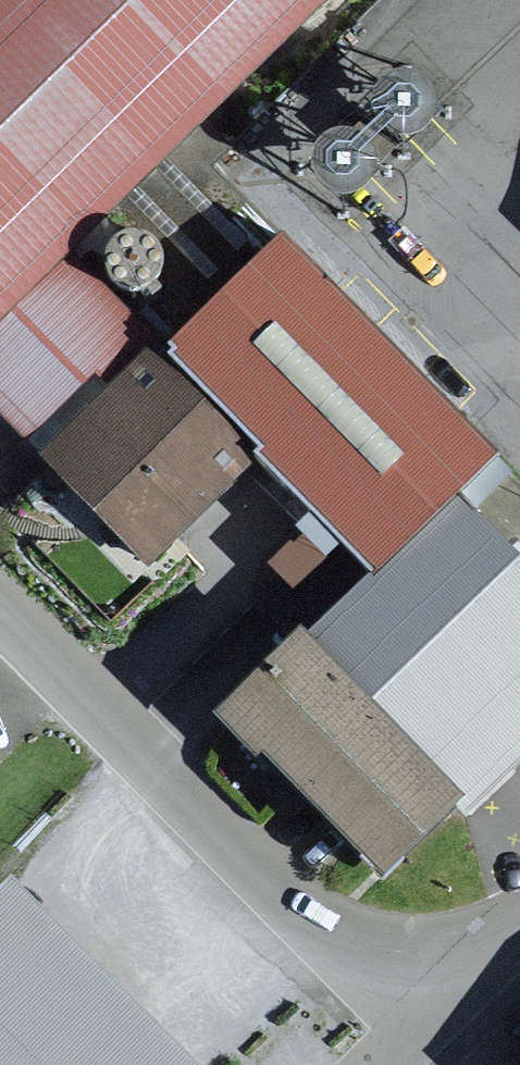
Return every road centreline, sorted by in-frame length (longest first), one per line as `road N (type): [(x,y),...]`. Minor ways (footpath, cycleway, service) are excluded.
road 1 (residential): [(0,617),(417,1037),(519,936)]

